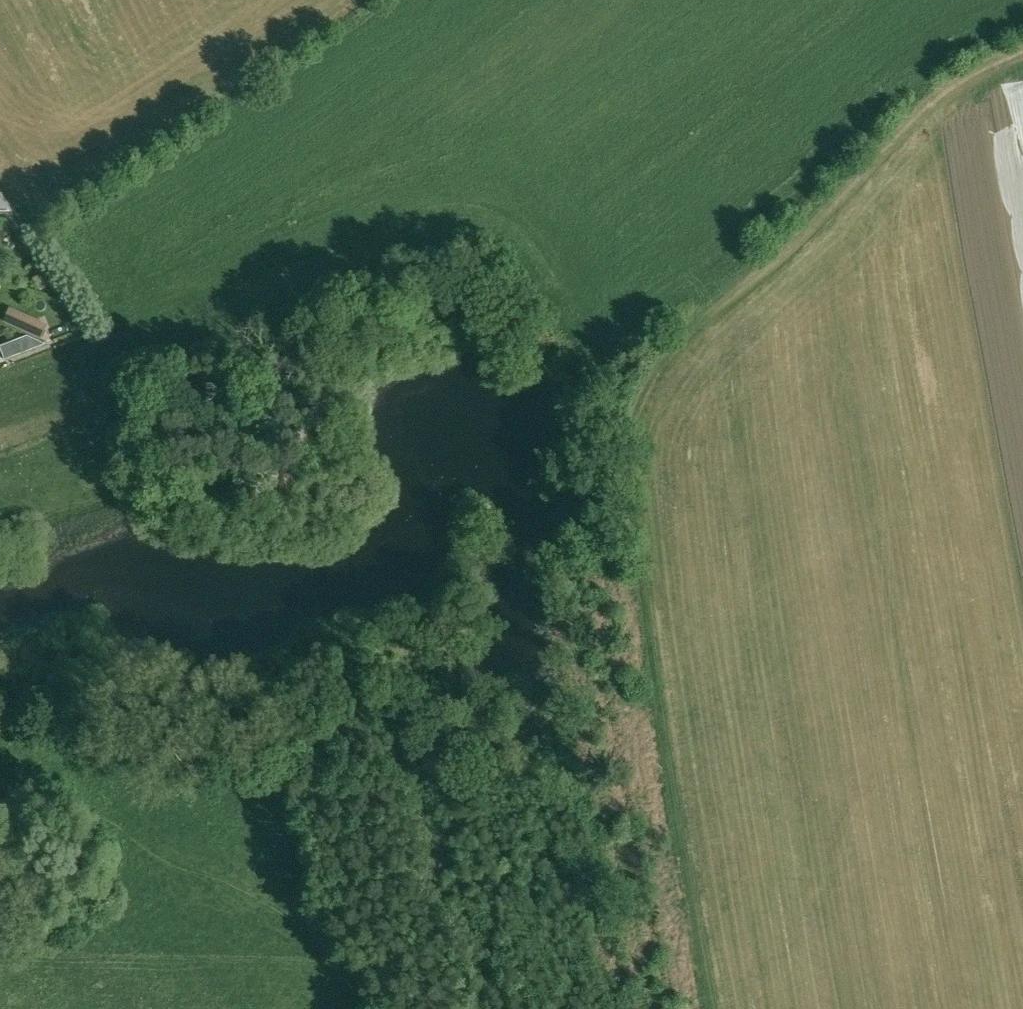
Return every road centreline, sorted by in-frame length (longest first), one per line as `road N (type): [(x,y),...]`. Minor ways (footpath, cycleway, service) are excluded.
road 1 (track): [(1022,51),(976,66),(863,168),(760,276),(672,343),(640,400)]

